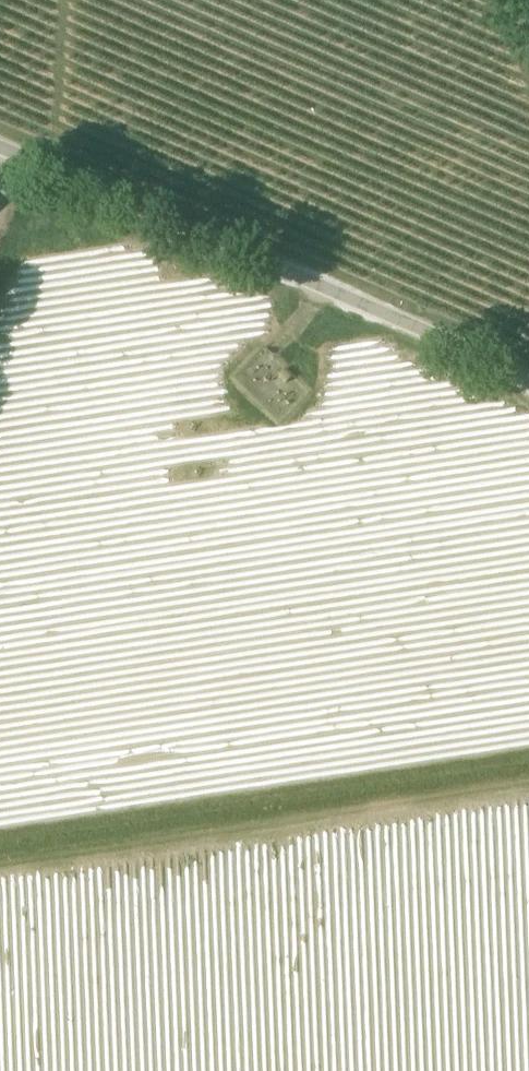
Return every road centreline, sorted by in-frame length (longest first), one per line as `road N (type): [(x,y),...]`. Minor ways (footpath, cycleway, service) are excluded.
road 1 (unclassified): [(0,141),(528,379)]

